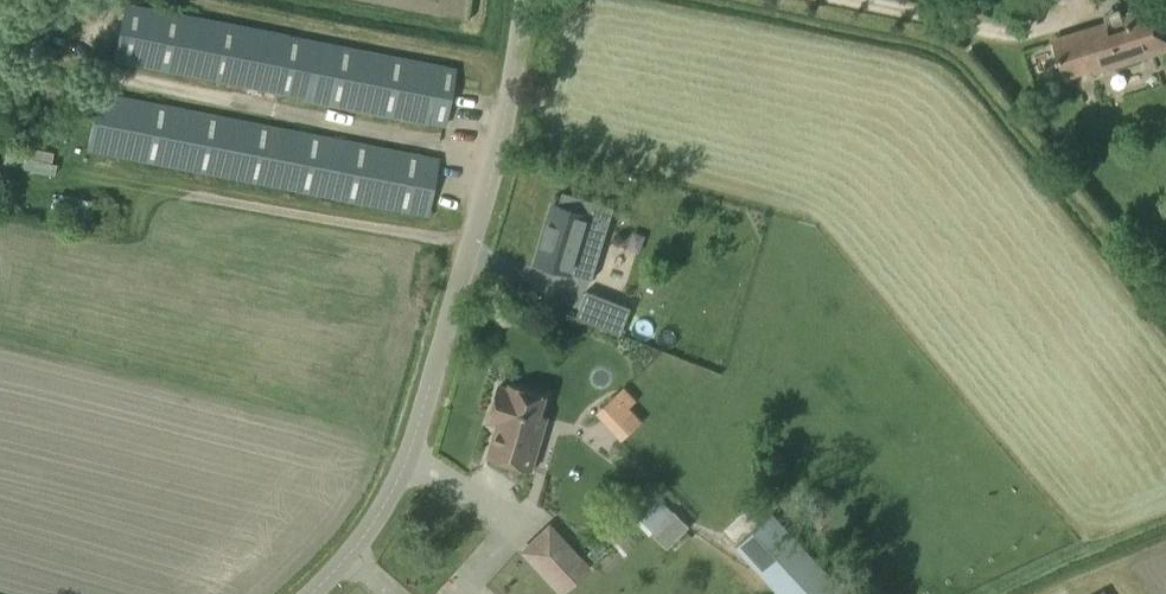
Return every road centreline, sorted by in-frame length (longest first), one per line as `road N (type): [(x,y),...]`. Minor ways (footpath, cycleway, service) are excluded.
road 1 (unclassified): [(311,593),(352,551),(407,460),(483,210),(526,0)]
road 2 (unclassified): [(1115,0),(1049,27),(968,34),(818,0)]

